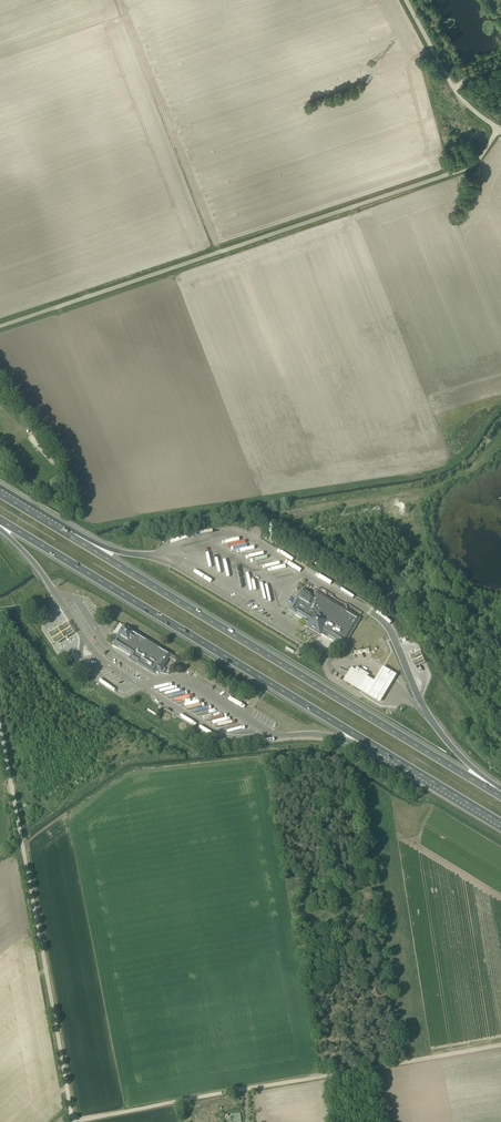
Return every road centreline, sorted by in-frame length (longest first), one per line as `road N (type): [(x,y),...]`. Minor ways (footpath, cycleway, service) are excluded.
road 1 (unclassified): [(0,322),(470,167),(498,127)]
road 2 (motorway): [(500,796),(72,537)]
road 3 (track): [(73,1121),(500,1044)]
road 4 (motorway): [(0,520),(364,740)]
road 5 (unclassified): [(73,1121),(0,727)]
road 6 (track): [(283,512),(424,492),(477,464),(500,432)]
road 7 (motorway): [(364,740),(500,823)]

